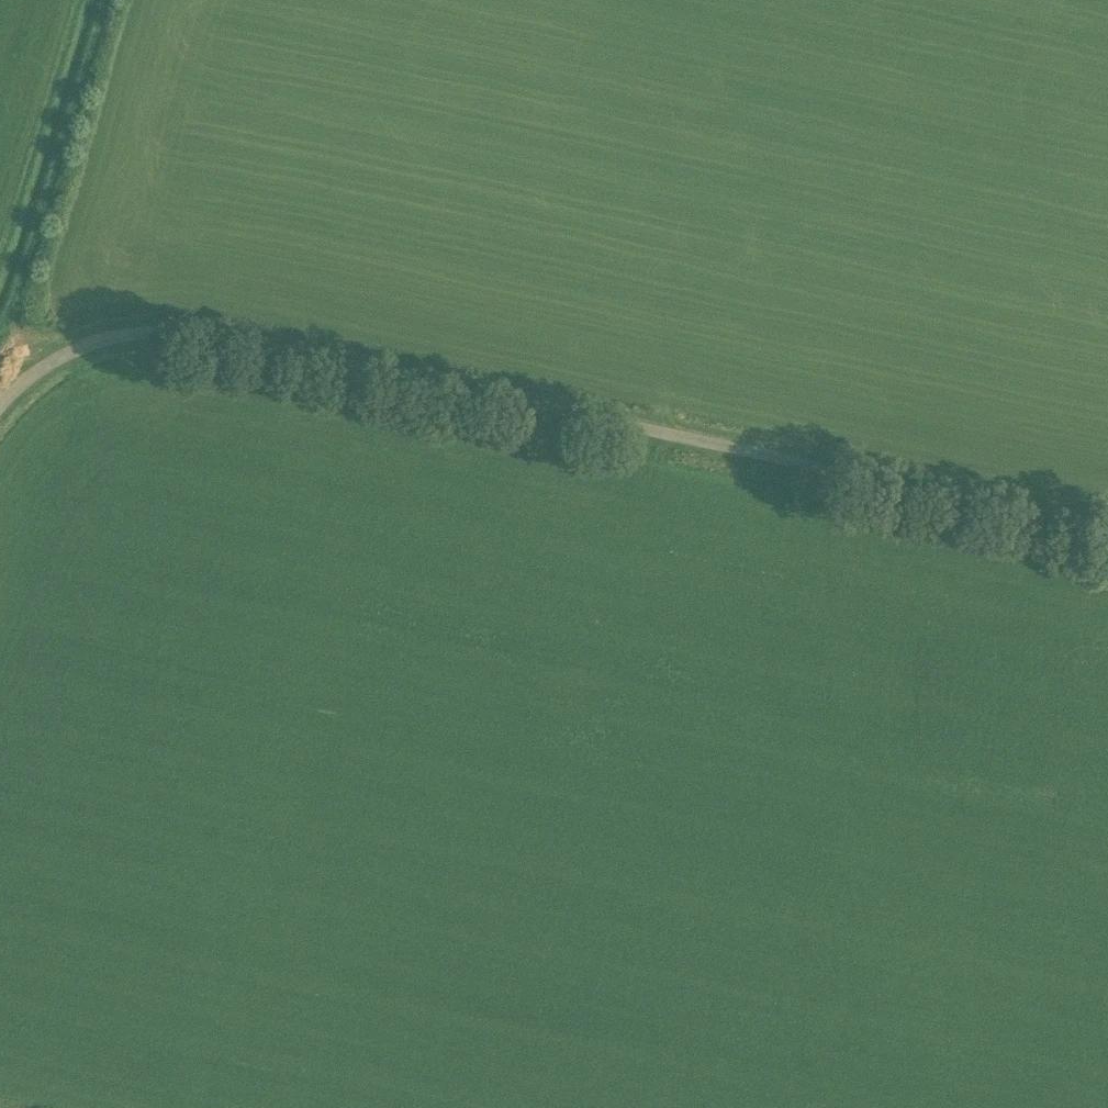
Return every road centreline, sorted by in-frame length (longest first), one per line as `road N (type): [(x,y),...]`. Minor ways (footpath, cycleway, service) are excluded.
road 1 (unclassified): [(0,410),(50,366),(194,350),(1107,537)]

